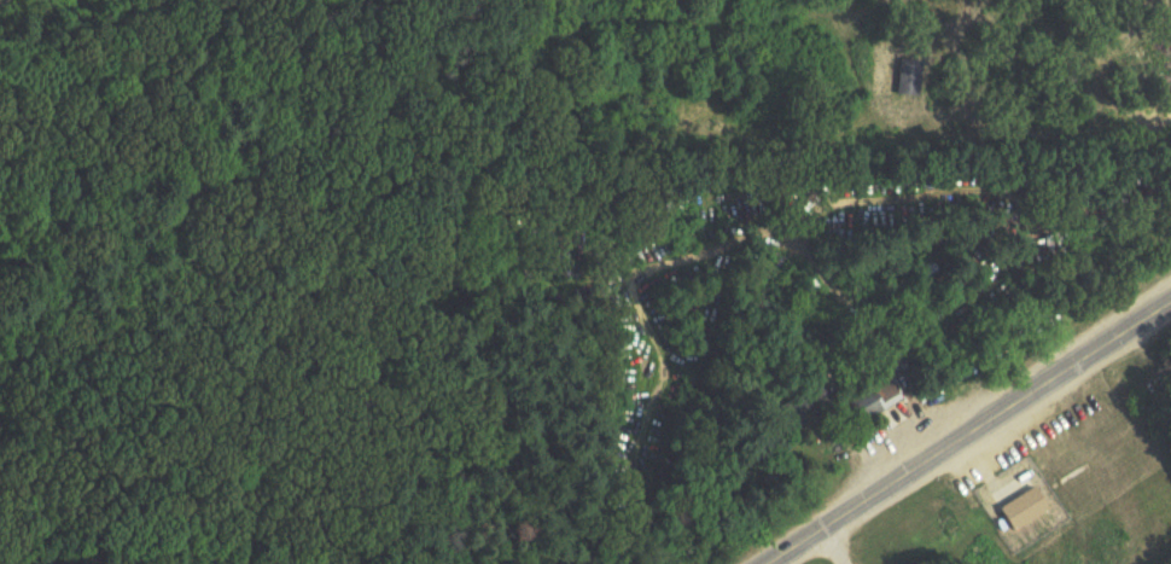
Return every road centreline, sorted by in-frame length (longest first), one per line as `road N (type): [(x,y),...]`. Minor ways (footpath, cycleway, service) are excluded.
road 1 (tertiary): [(770,563),(1170,305)]

